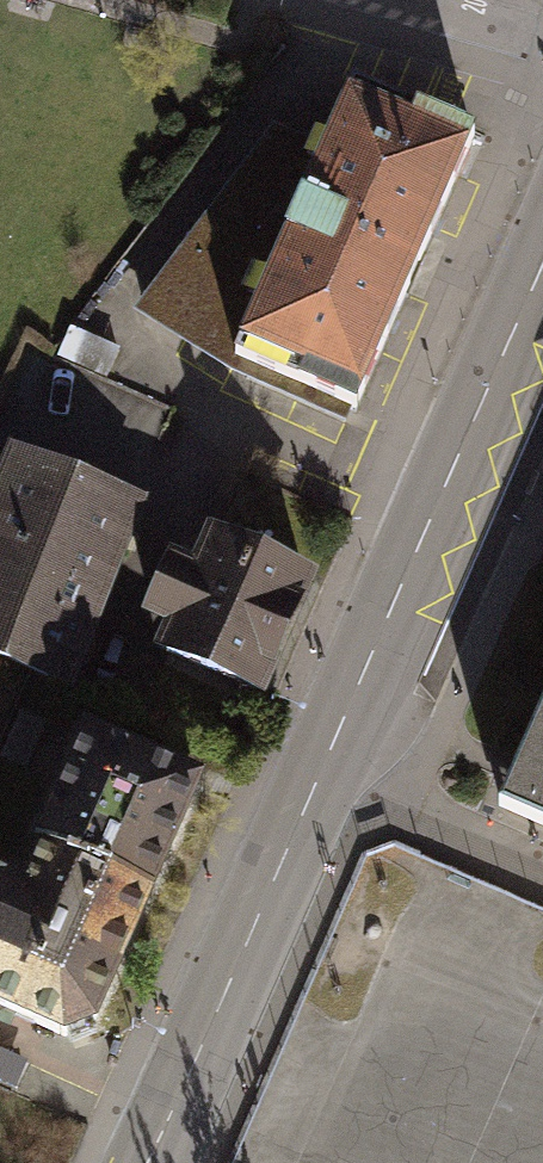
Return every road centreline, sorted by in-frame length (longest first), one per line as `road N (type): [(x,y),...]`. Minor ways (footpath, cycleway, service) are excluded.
road 1 (tertiary): [(542,264),(150,1162)]

